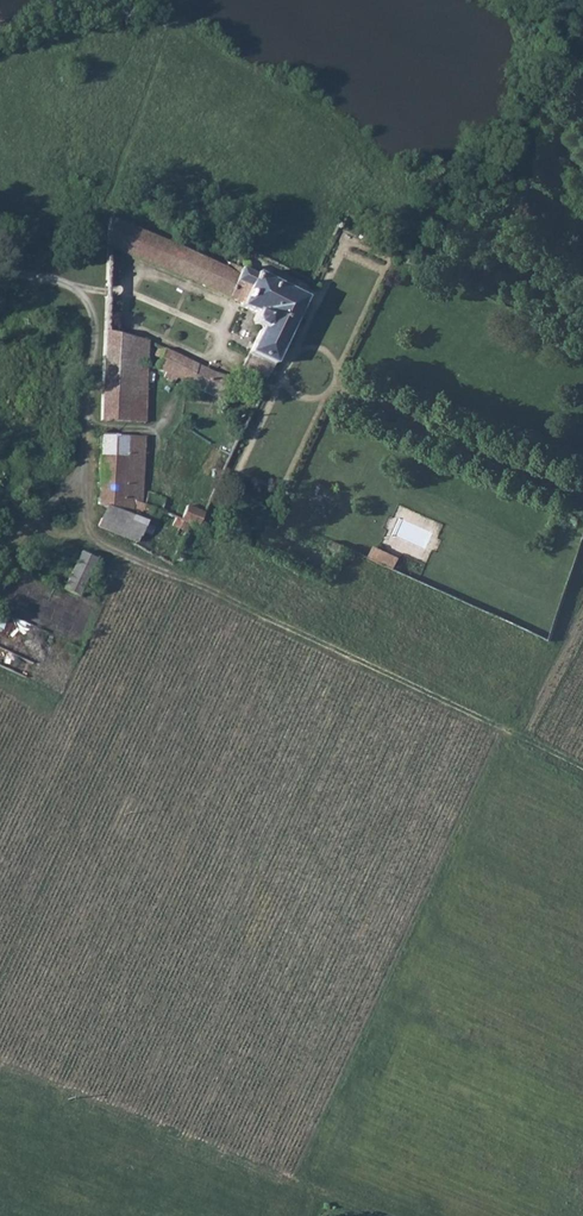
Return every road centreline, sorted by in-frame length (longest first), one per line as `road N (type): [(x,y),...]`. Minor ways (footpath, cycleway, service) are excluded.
road 1 (track): [(79,286),(97,328),(89,536),(102,550),(205,589),(582,773)]
road 2 (track): [(501,732),(296,1182),(382,1215)]
road 3 (track): [(296,1182),(0,1065)]
road 4 (track): [(514,739),(582,582)]

